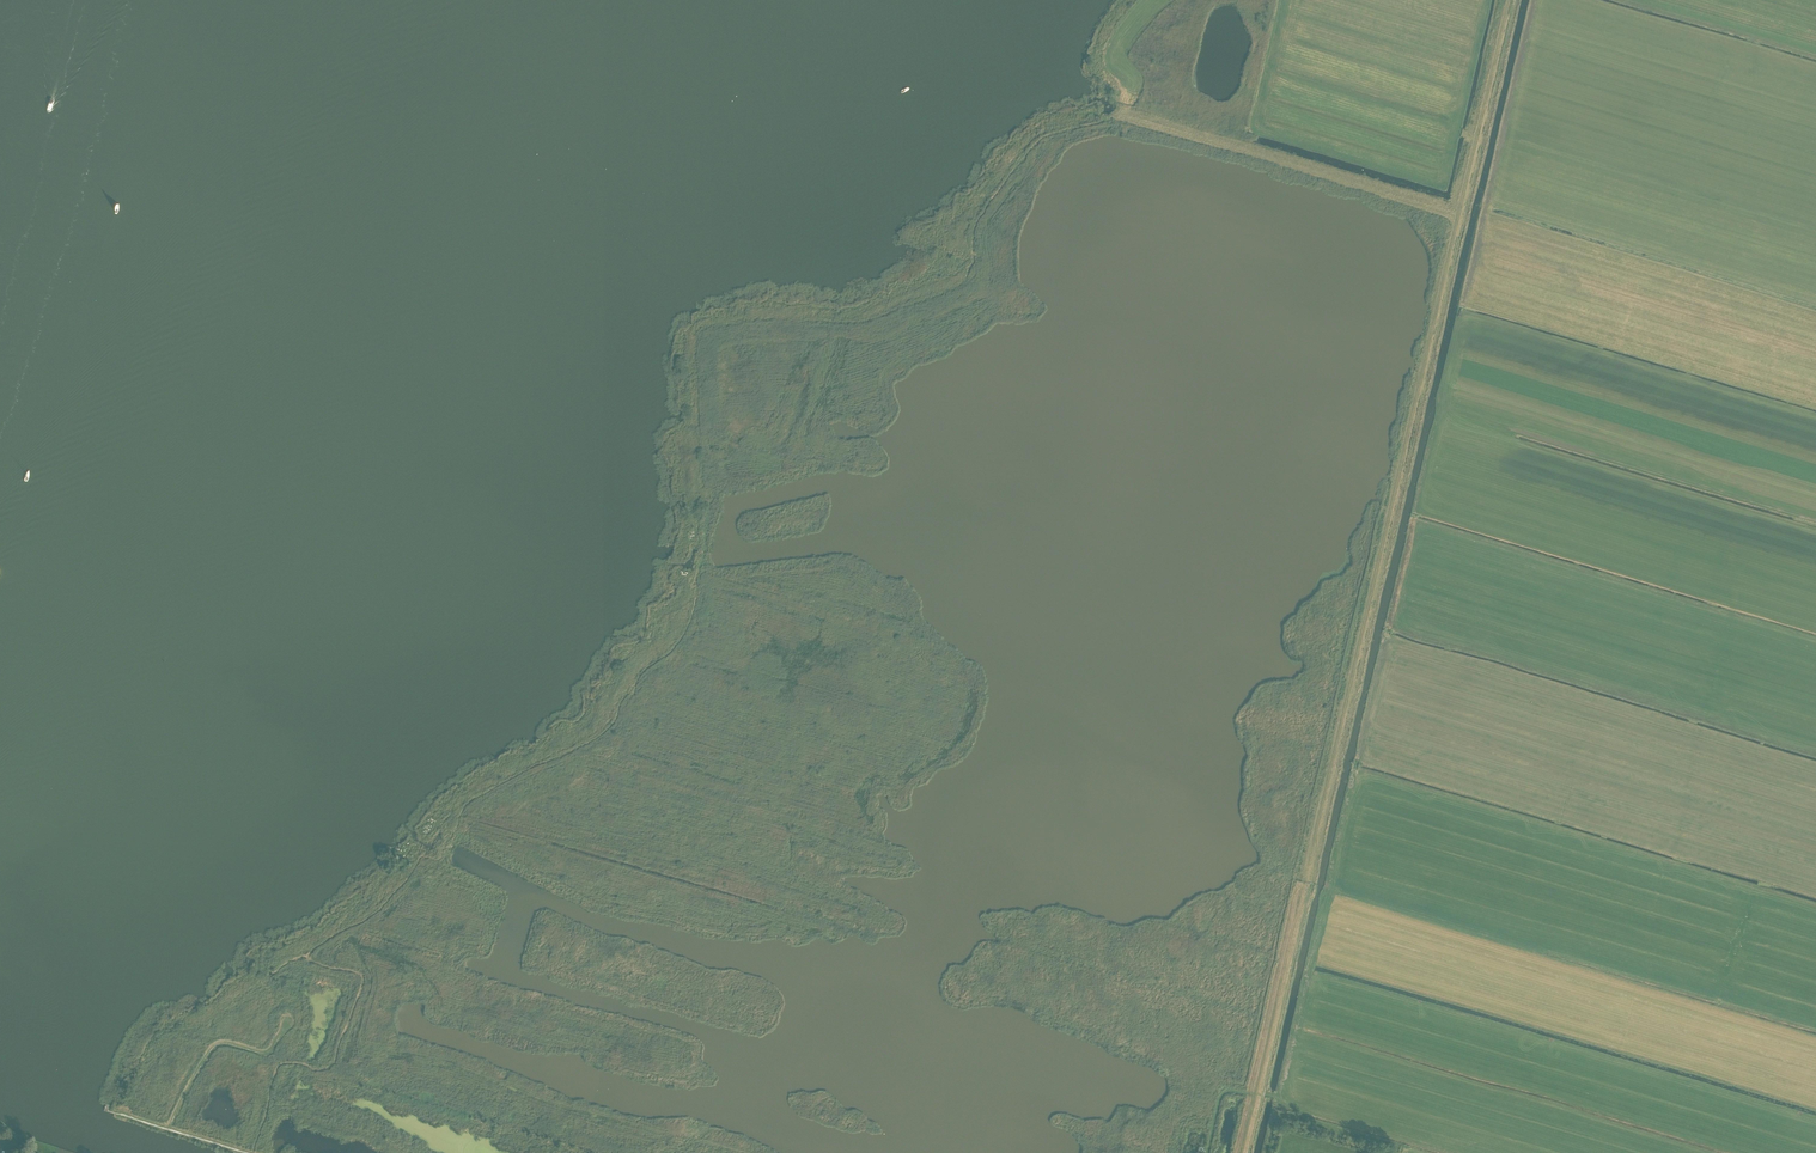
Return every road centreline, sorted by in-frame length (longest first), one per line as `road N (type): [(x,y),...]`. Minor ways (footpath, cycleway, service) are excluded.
road 1 (track): [(1503,0),(1306,878)]

